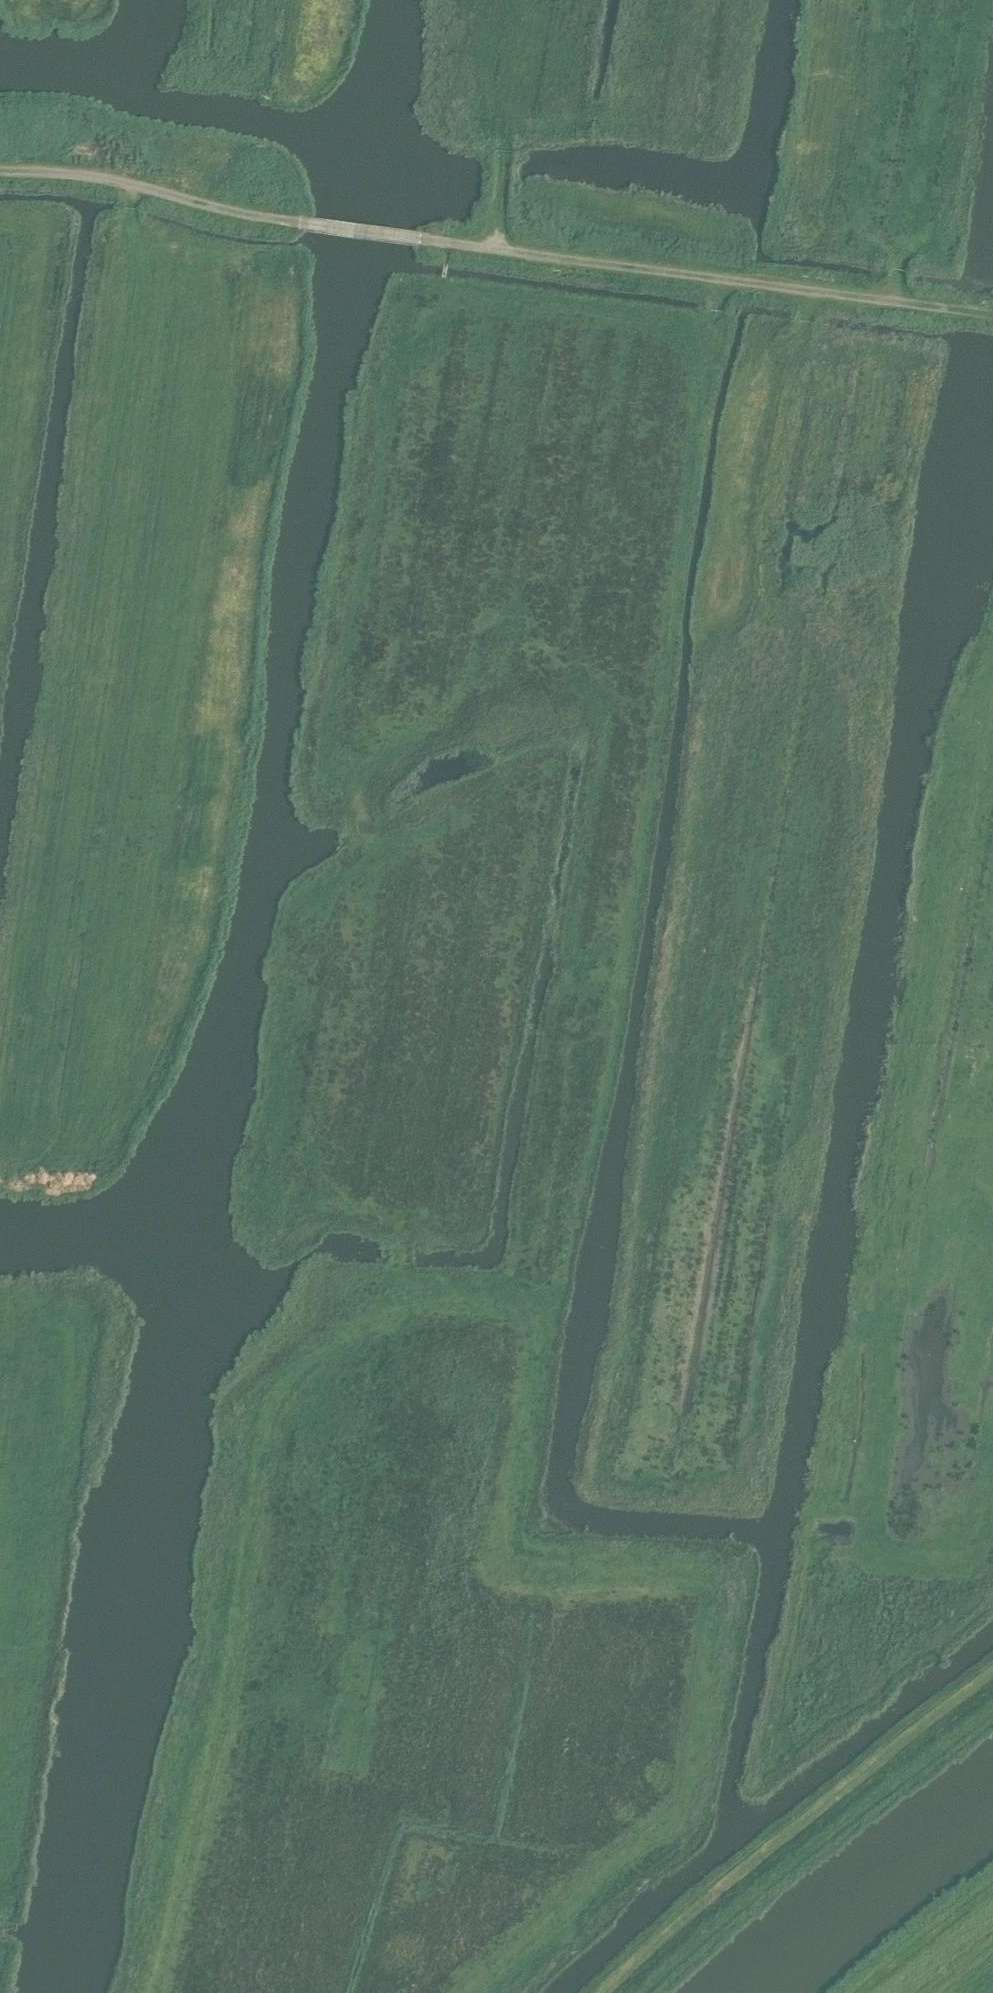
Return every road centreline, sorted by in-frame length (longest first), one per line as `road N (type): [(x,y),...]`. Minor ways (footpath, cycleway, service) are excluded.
road 1 (track): [(992,317),(449,242)]
road 2 (track): [(0,171),(48,170),(438,240)]

